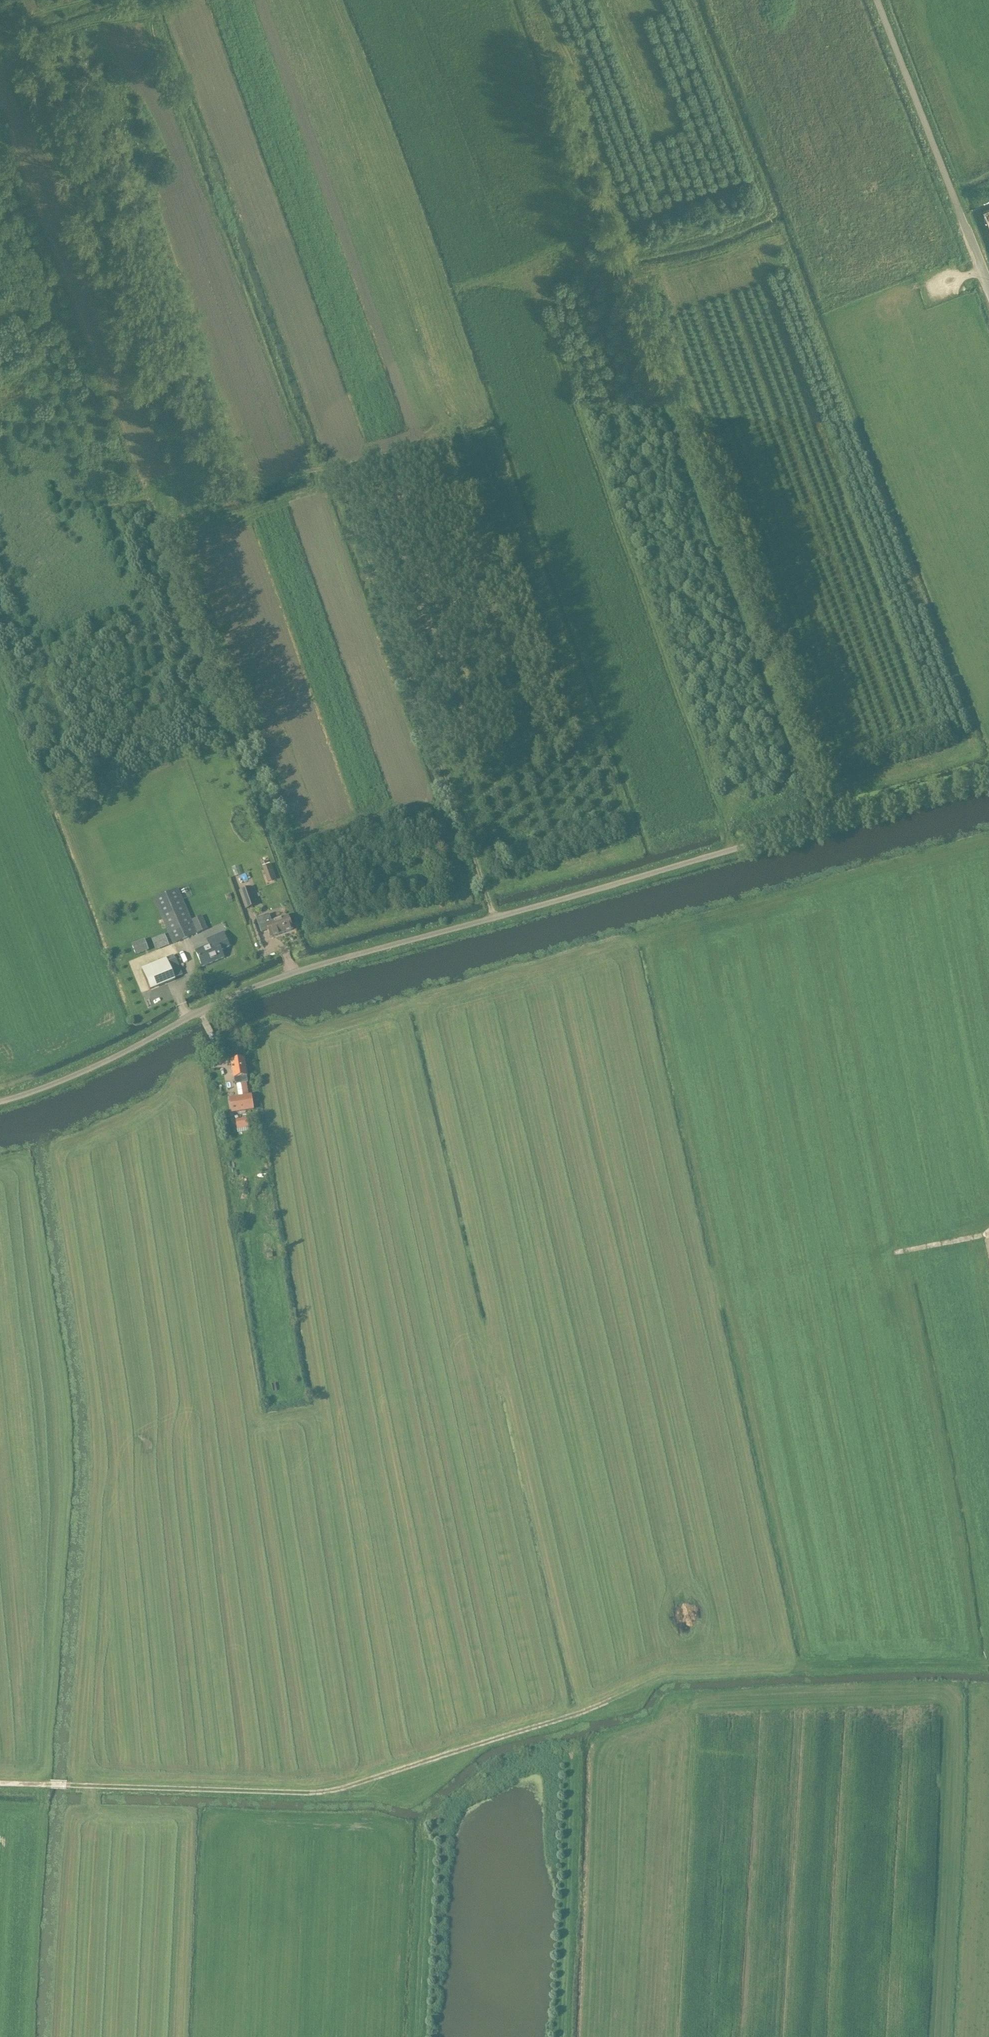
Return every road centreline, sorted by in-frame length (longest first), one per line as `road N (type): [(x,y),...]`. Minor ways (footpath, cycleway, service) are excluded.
road 1 (unclassified): [(0,1100),(374,942),(988,773)]
road 2 (track): [(988,1664),(665,1677),(565,1719),(343,1789),(46,1784)]
road 3 (unclassified): [(988,282),(879,0)]
road 4 (track): [(447,774),(495,915)]

